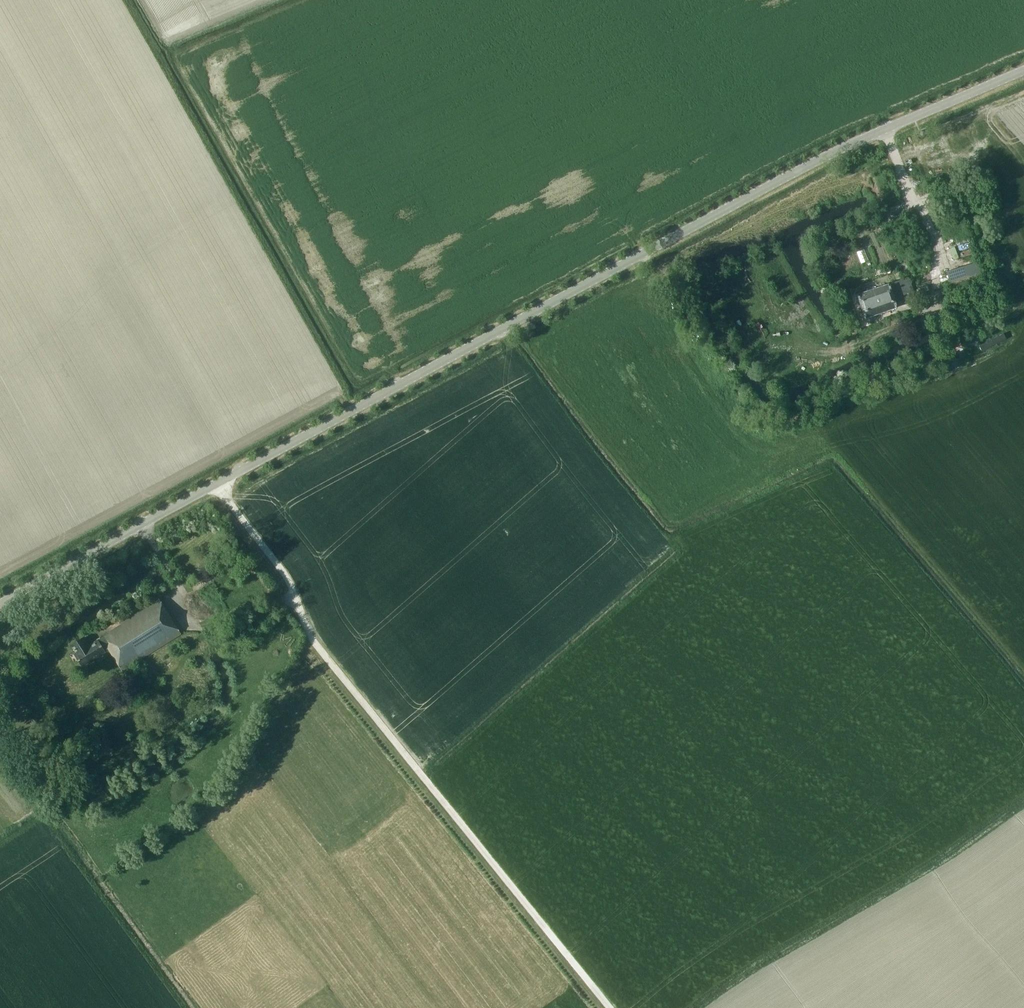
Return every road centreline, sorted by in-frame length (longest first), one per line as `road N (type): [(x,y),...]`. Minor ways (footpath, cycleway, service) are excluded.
road 1 (tertiary): [(0,604),(805,167),(1023,70)]
road 2 (track): [(951,390),(791,434),(756,431),(637,258)]

